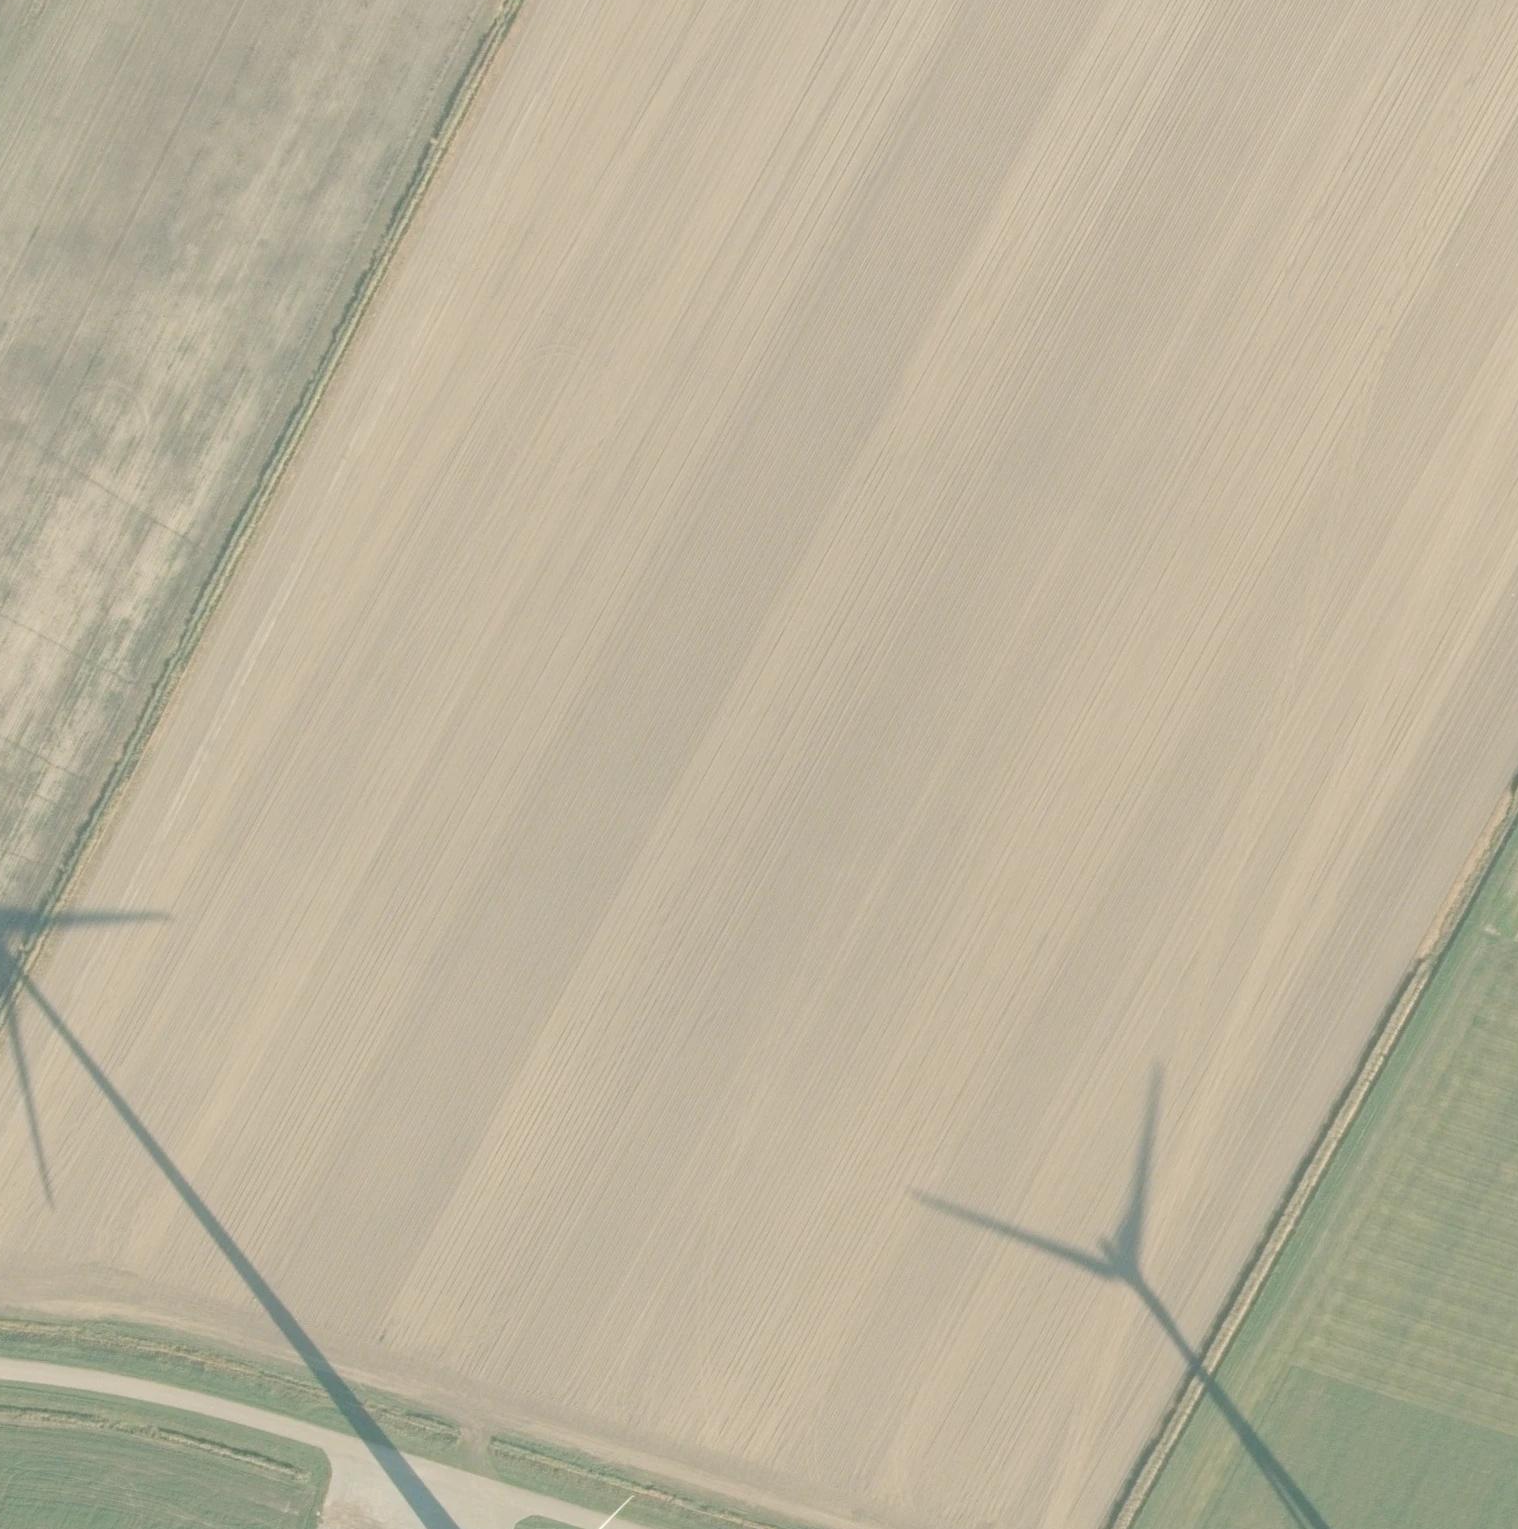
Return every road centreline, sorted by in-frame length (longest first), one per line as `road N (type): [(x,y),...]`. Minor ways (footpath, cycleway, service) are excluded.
road 1 (unclassified): [(614,1528),(135,1388),(0,1374)]

